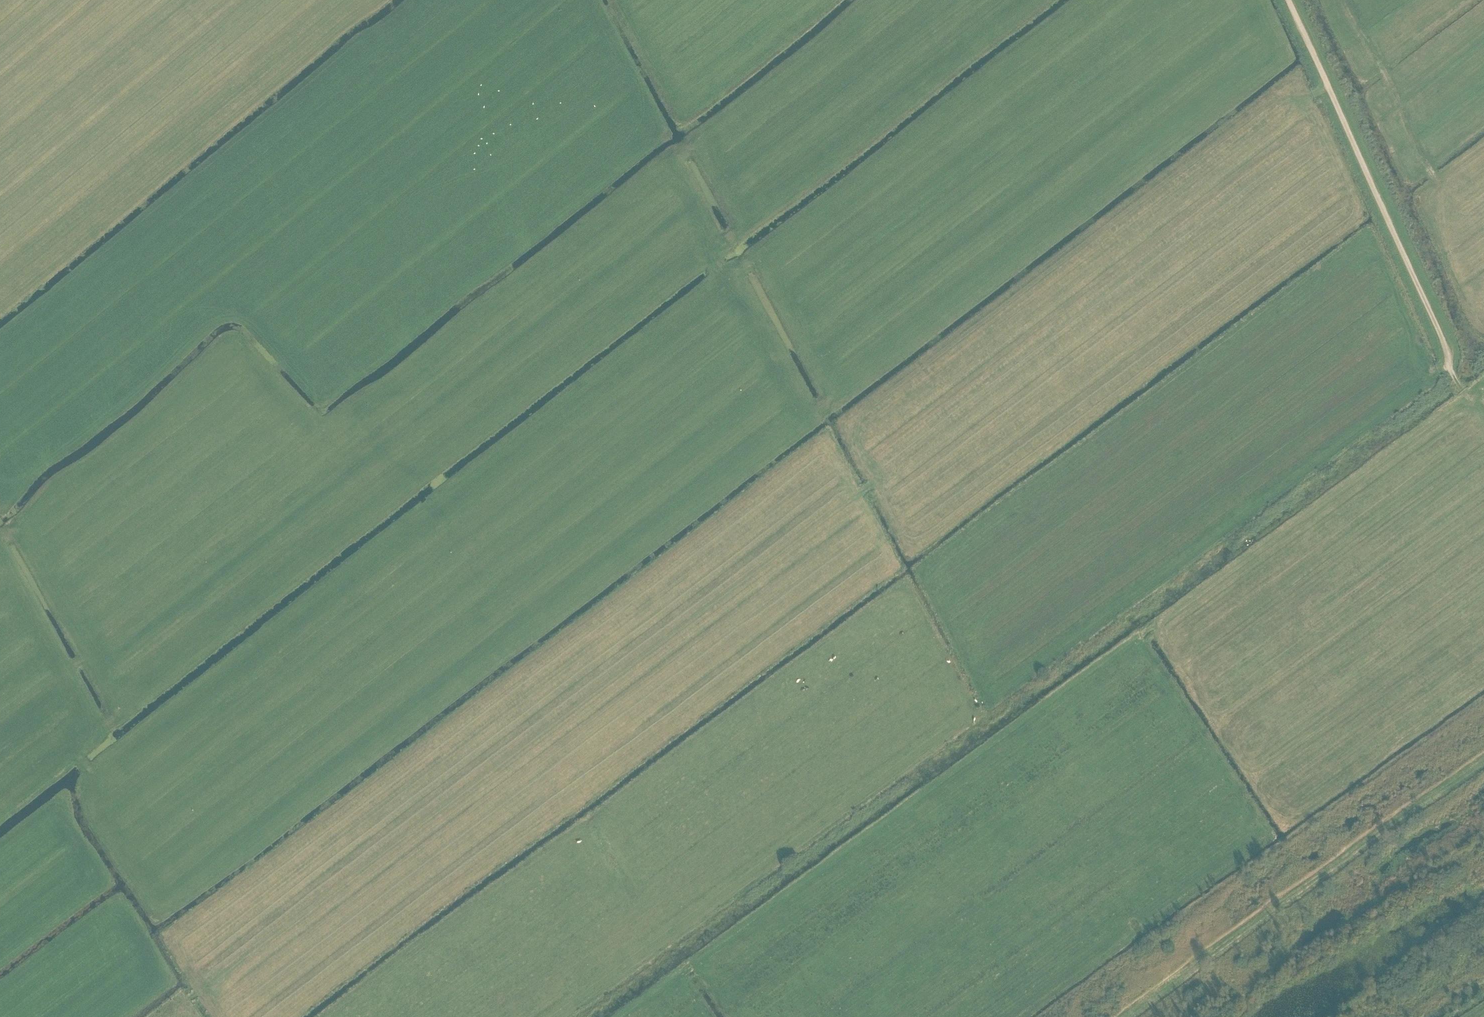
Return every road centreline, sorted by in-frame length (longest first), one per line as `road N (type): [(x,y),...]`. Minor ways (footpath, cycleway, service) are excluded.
road 1 (track): [(1287,0),(1464,392)]

